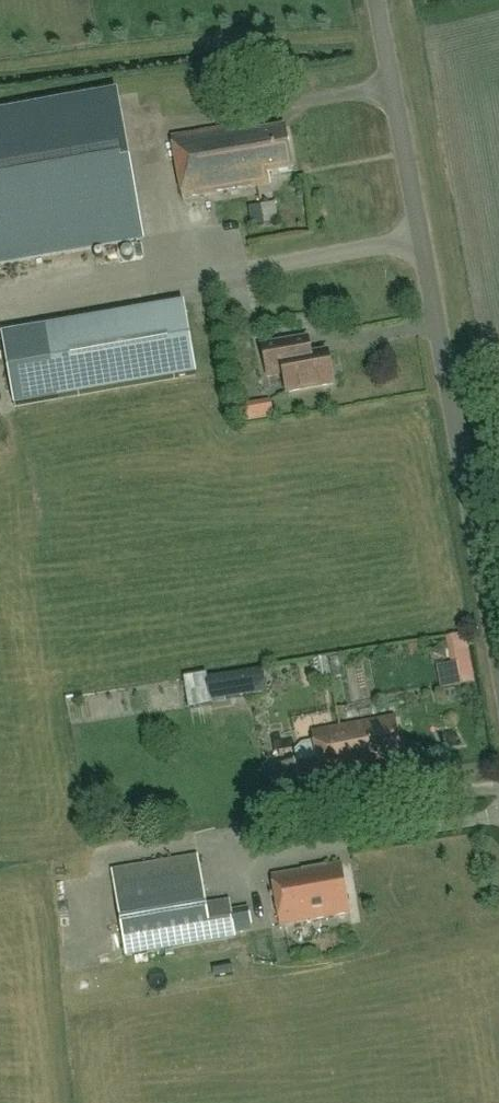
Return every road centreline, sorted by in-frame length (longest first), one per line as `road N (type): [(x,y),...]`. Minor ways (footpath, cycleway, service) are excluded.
road 1 (unclassified): [(498,639),(381,0)]

